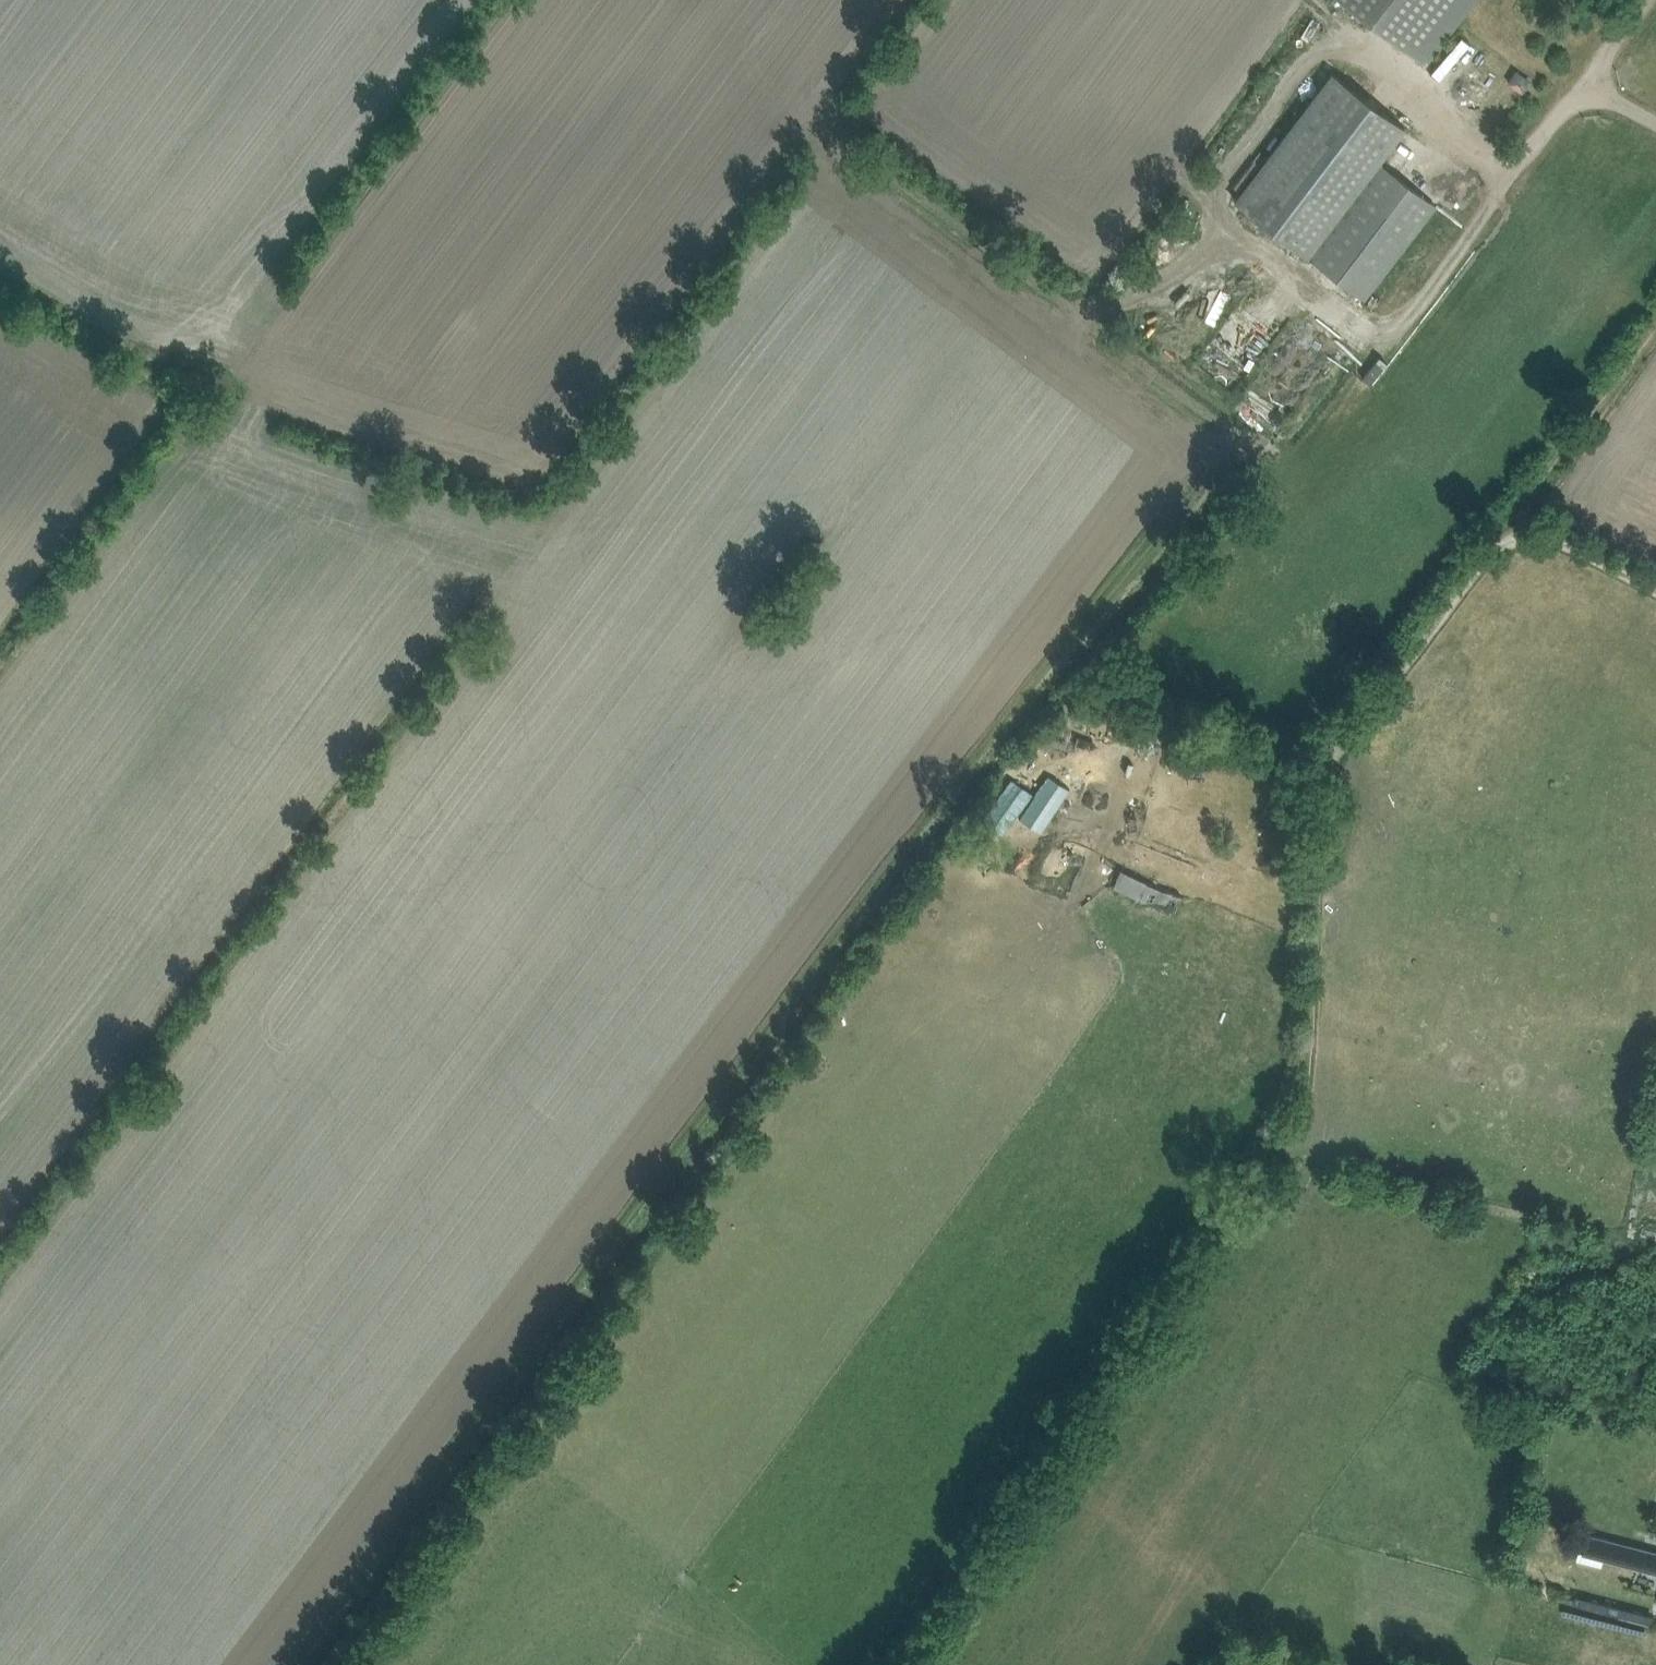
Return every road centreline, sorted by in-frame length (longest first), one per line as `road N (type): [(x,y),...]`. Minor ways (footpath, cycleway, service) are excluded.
road 1 (track): [(926,1664),(1278,1156),(1328,763),(1336,748),(1480,560),(1508,545),(1575,548),(1655,590)]
road 2 (track): [(1508,545),(1511,518),(1655,314)]

